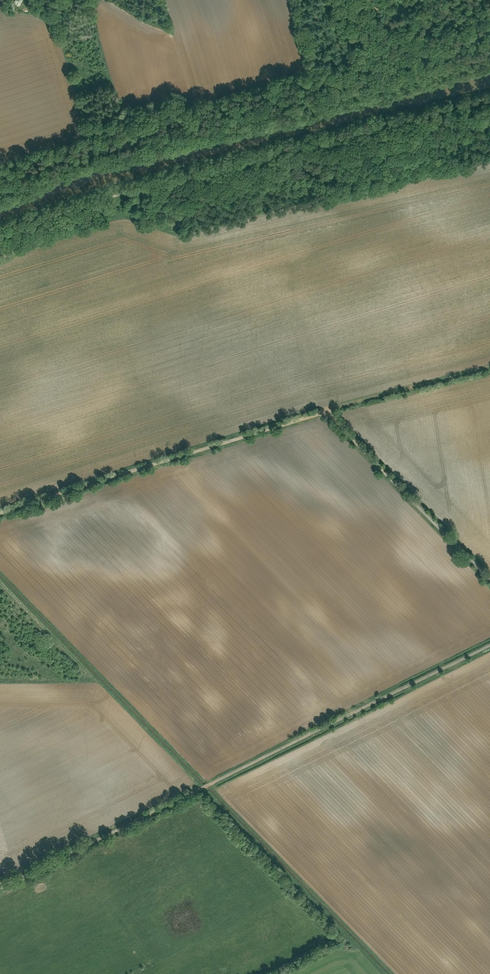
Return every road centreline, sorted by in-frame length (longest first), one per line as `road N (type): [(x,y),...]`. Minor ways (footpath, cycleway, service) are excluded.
road 1 (track): [(489,580),(328,411),(0,514)]
road 2 (track): [(489,646),(0,890)]
road 3 (track): [(328,411),(489,367)]

